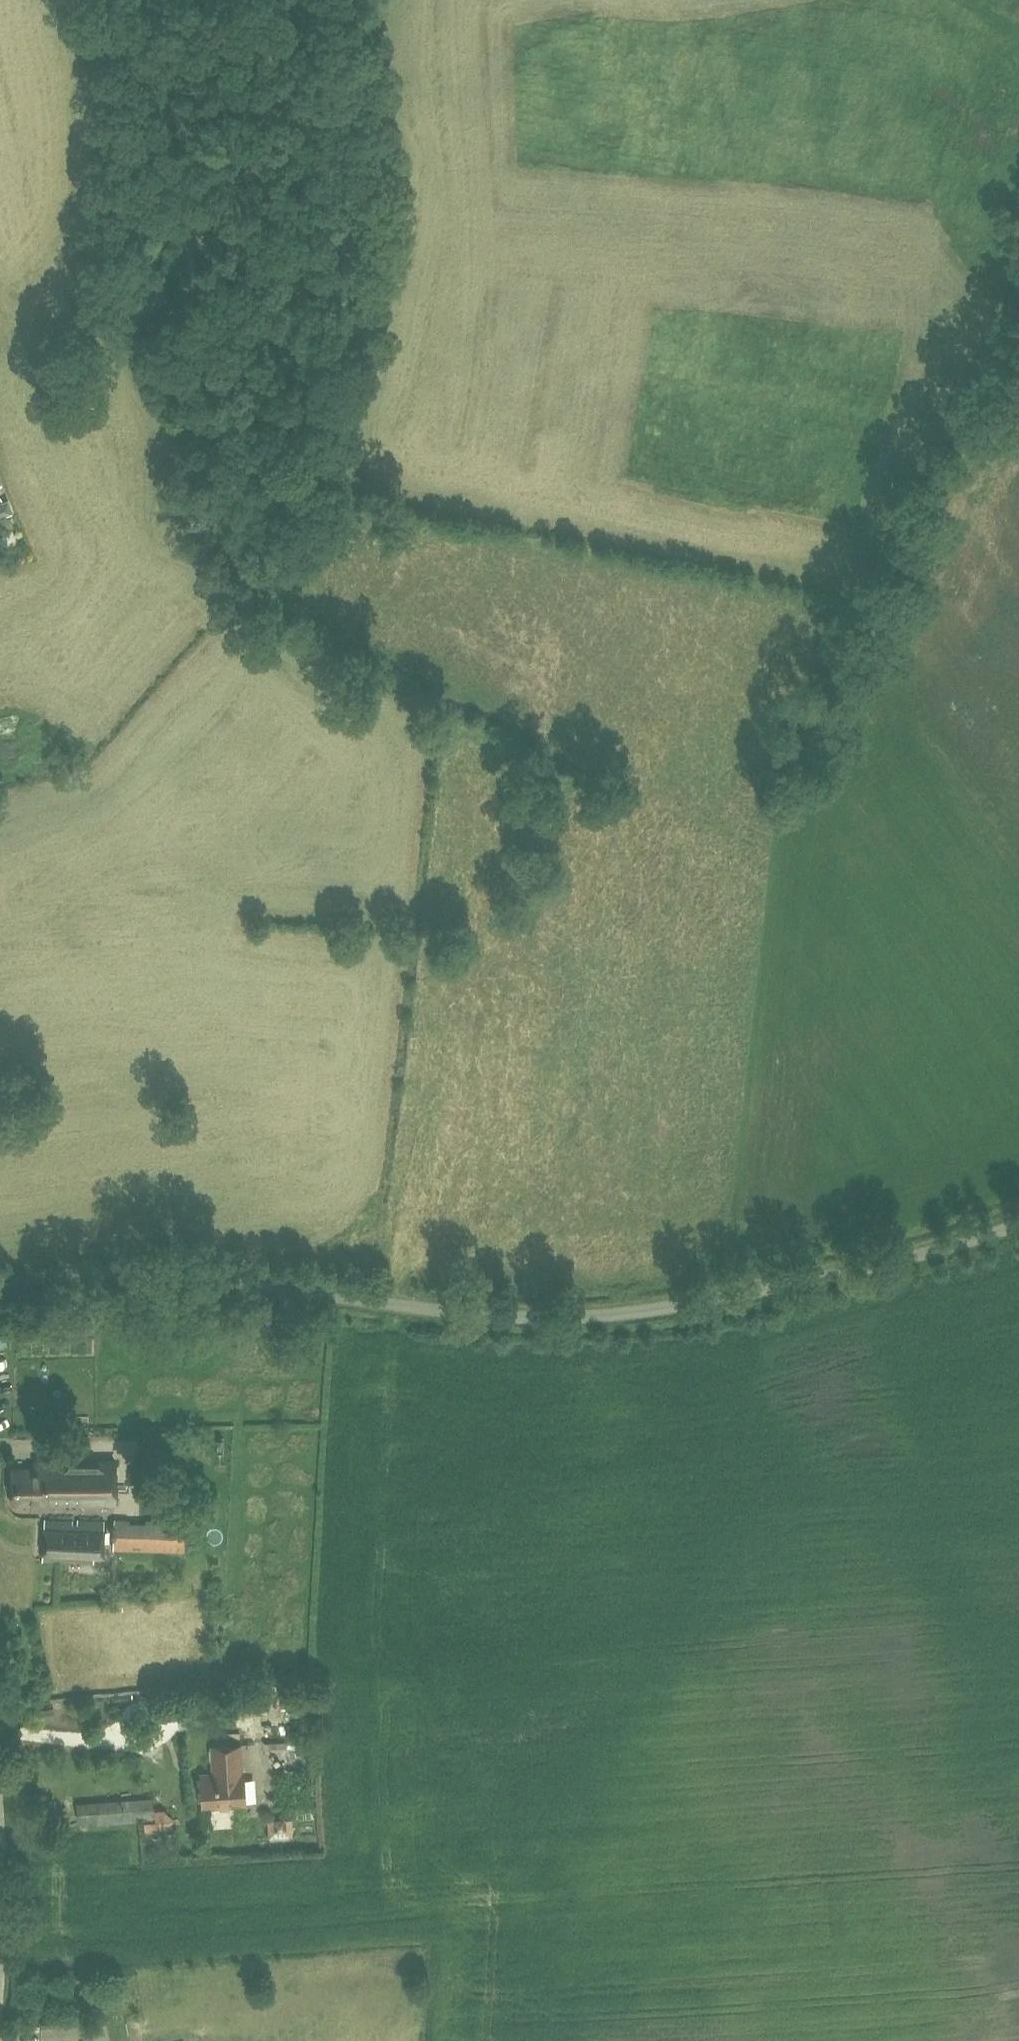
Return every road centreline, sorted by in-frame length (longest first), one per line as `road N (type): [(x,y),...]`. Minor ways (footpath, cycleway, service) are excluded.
road 1 (unclassified): [(0,1292),(92,1274),(142,1275),(436,1313),(590,1317),(805,1285),(1018,1227)]

